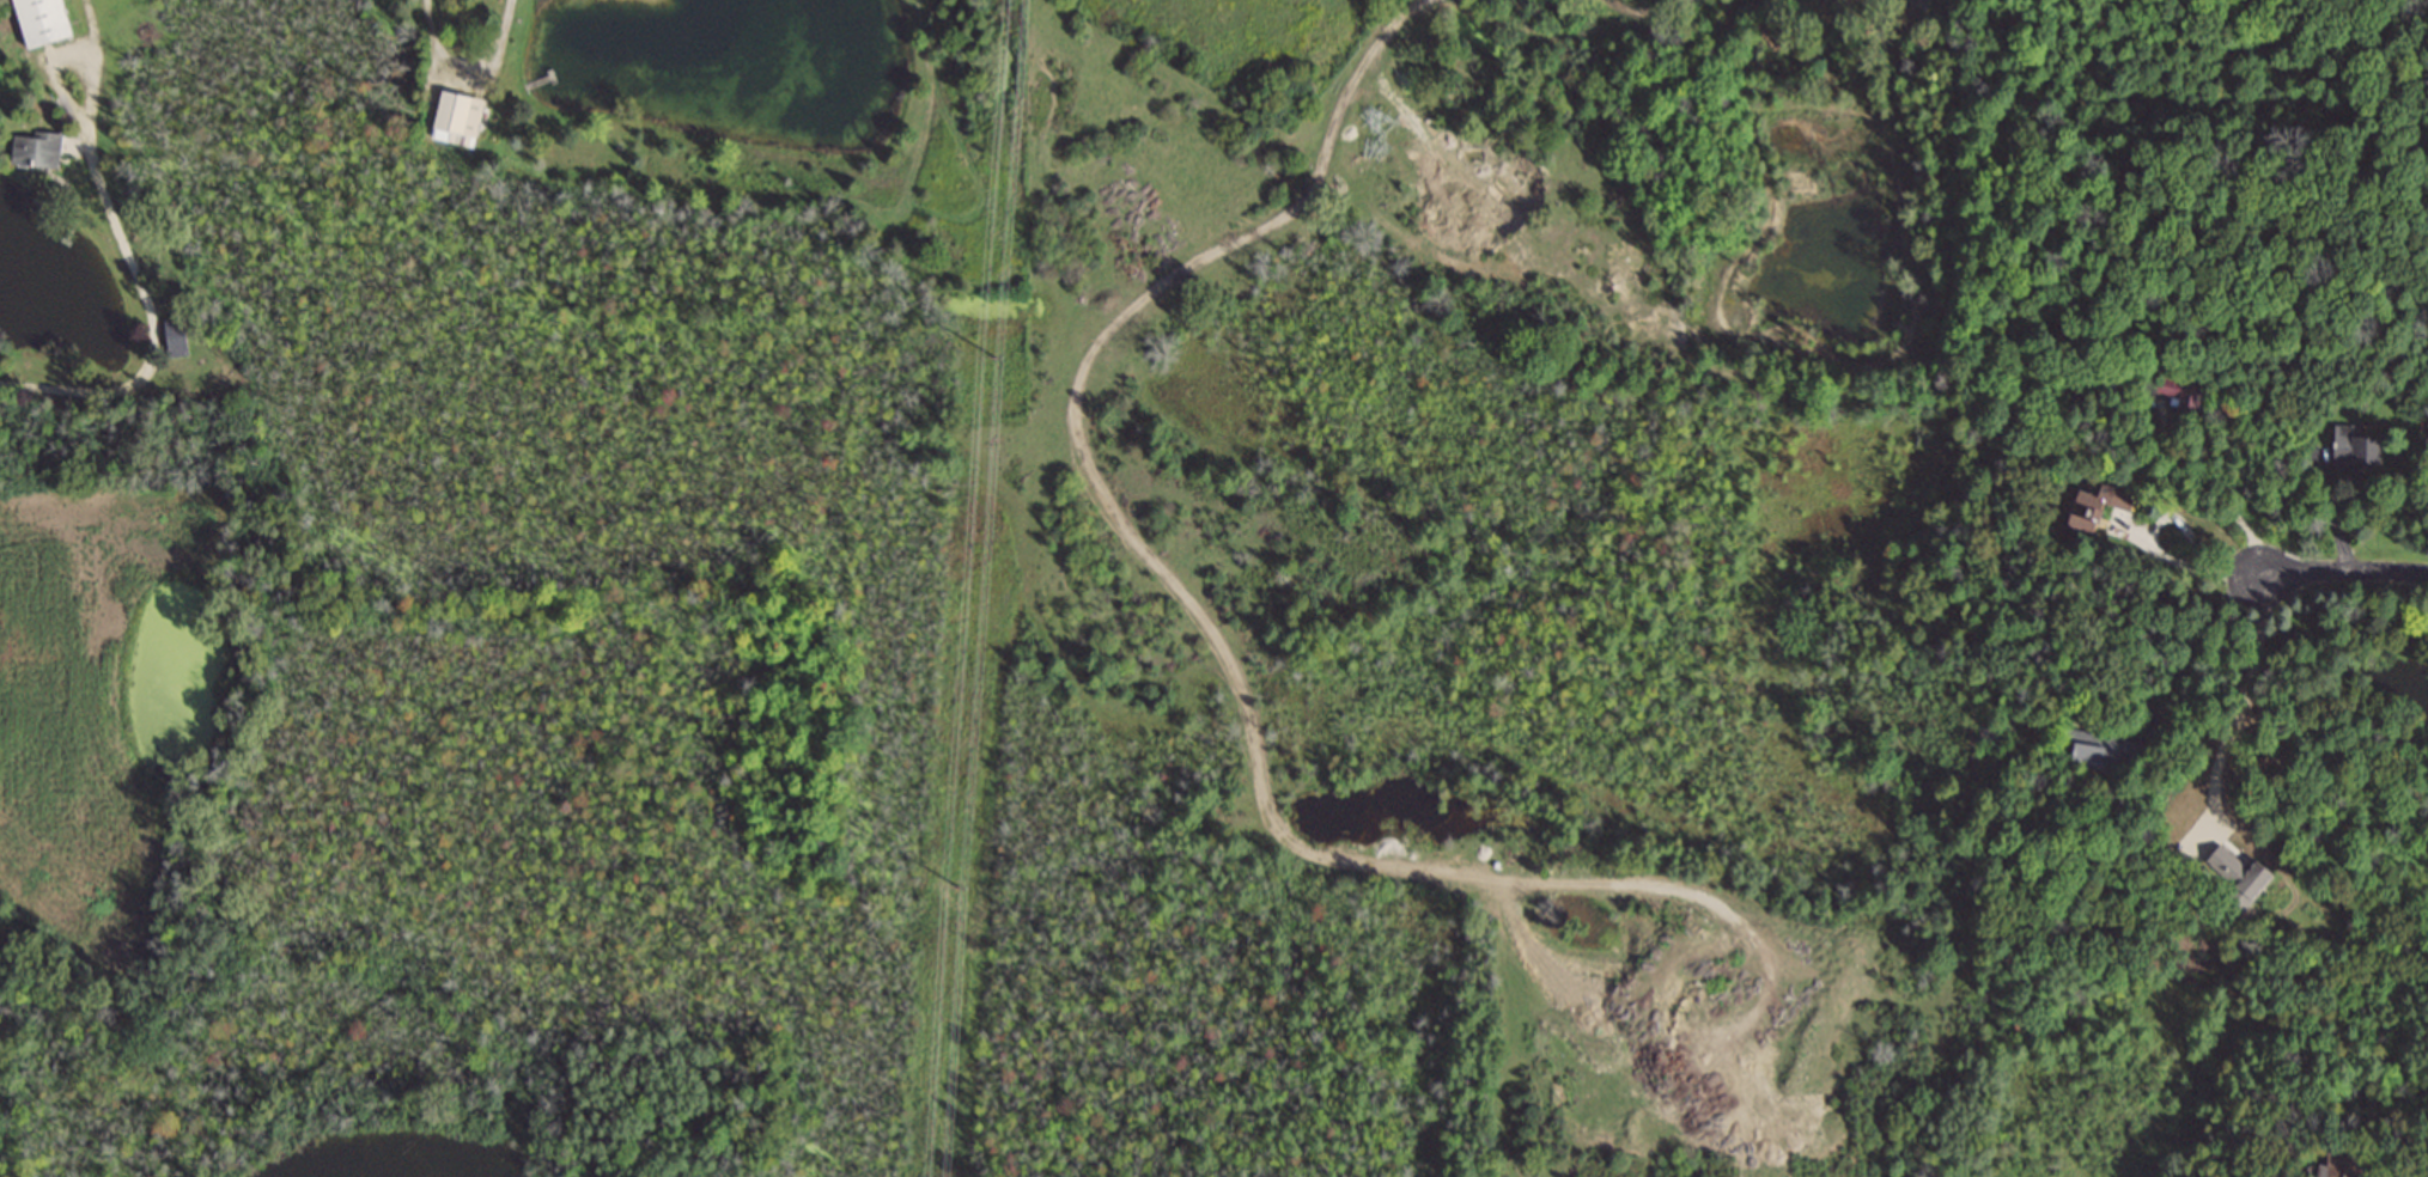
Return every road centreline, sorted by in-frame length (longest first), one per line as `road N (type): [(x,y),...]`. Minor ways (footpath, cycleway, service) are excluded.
road 1 (residential): [(2427,576),(2260,568)]

